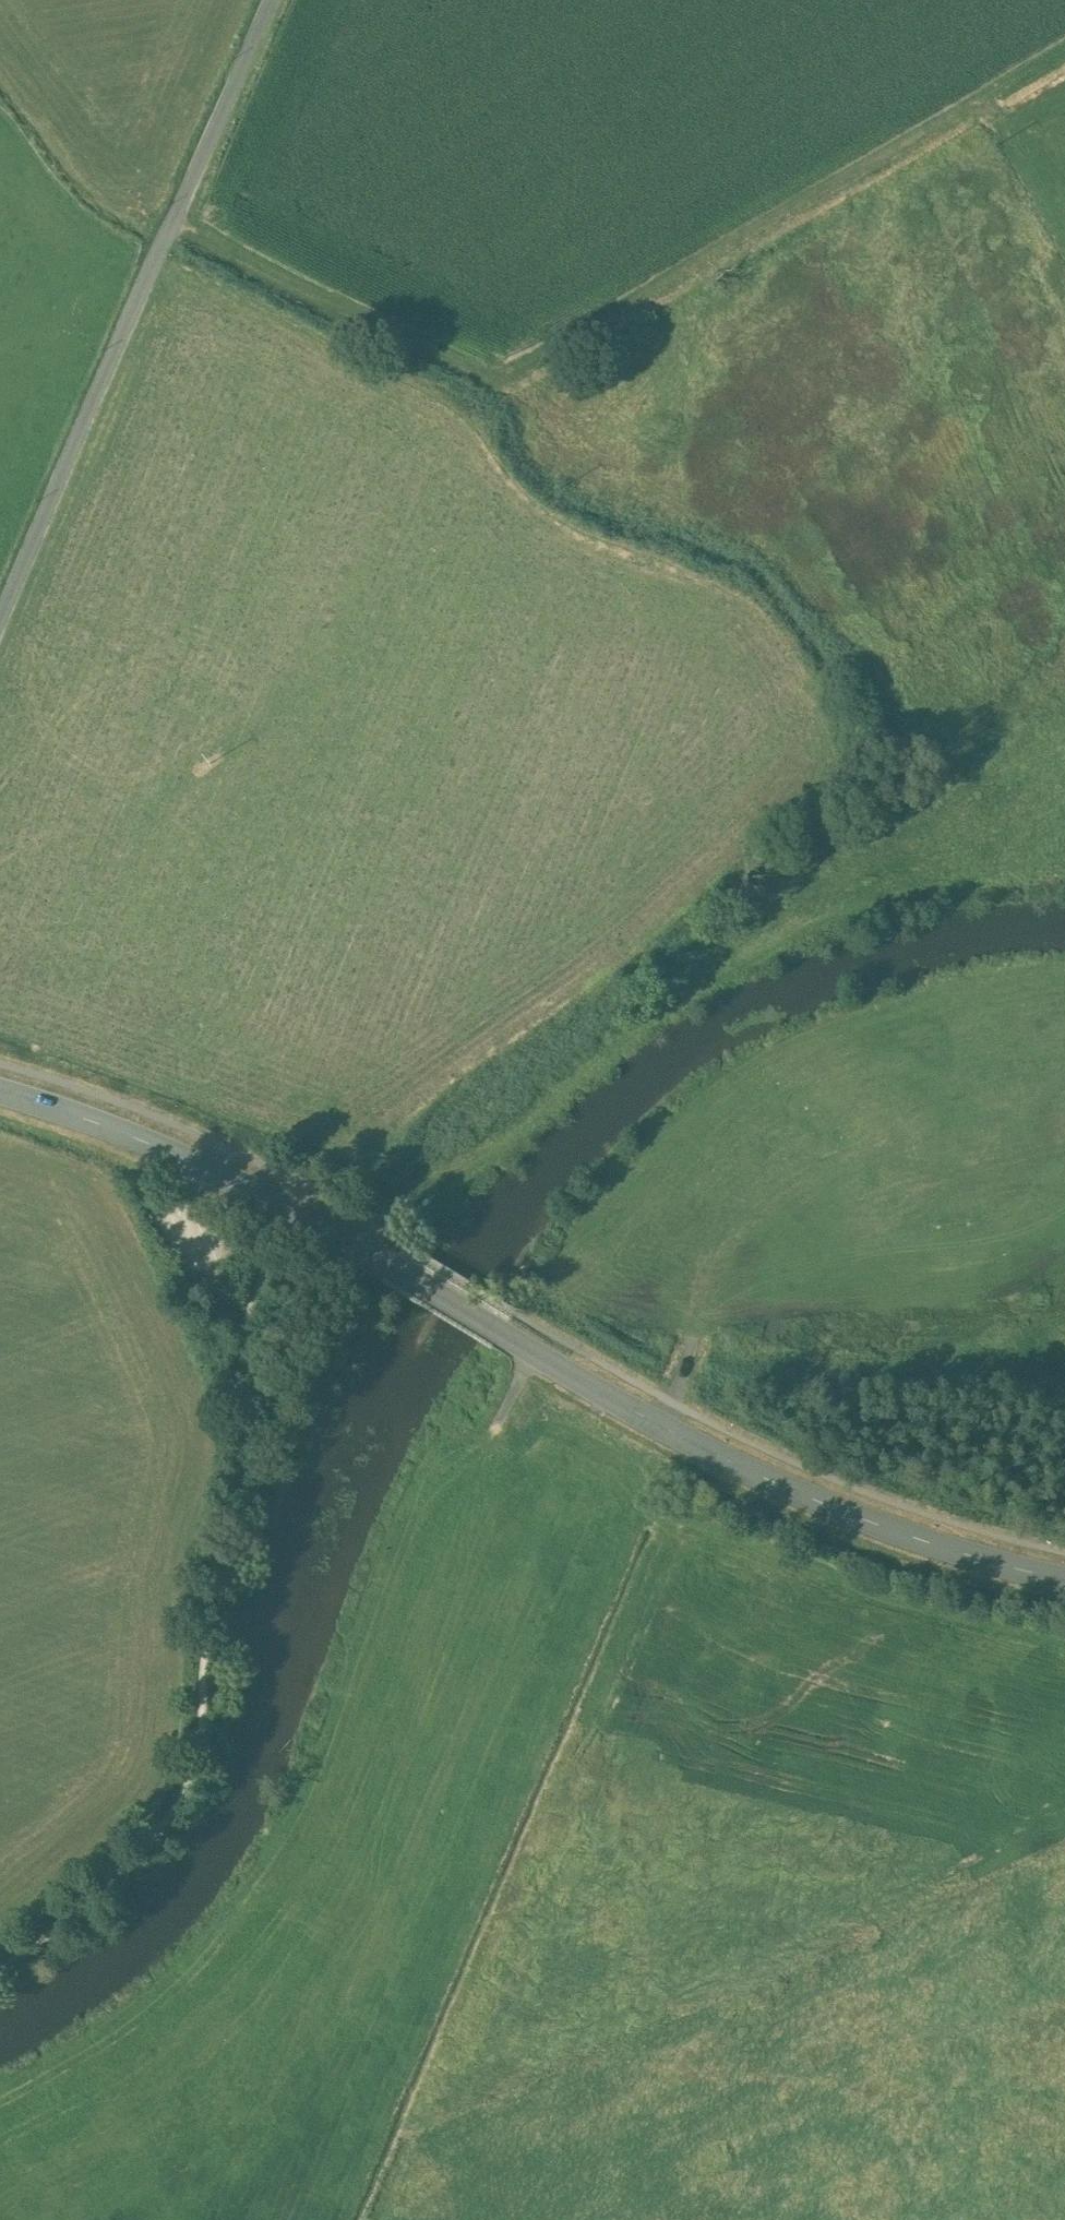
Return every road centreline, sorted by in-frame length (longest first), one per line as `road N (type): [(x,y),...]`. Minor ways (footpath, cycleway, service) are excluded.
road 1 (tertiary): [(0,1092),(169,1150),(289,1209),(767,1479),(988,1561),(1064,1578)]
road 2 (track): [(173,223),(490,373),(535,363),(983,103),(1009,117)]
road 3 (unclassified): [(0,624),(269,0)]

